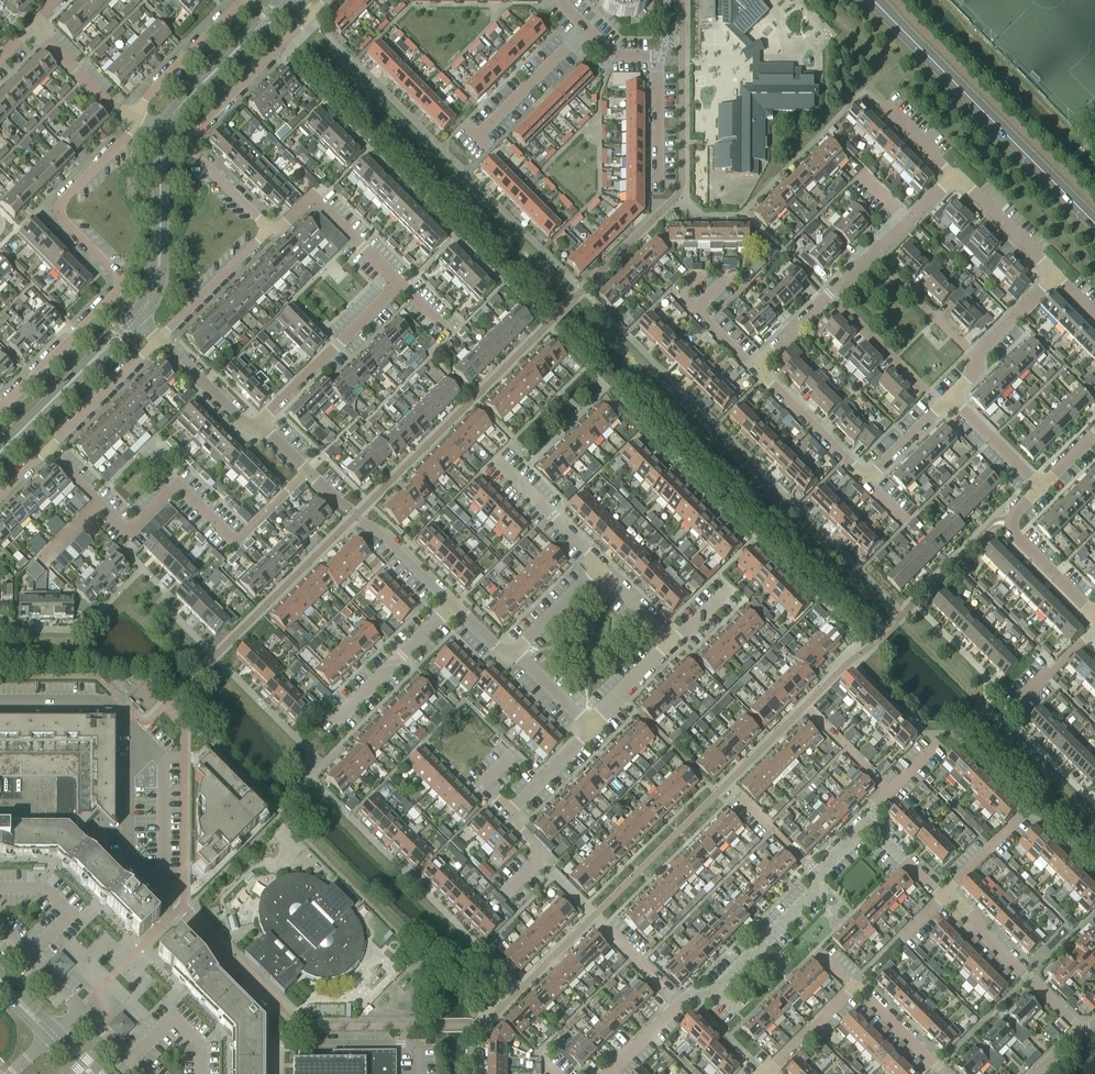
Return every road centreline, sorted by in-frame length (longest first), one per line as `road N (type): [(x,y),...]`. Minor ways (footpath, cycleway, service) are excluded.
road 1 (residential): [(136,116),(59,207),(121,285),(0,407)]
road 2 (residential): [(259,422),(399,282),(312,197),(266,230)]
road 3 (residential): [(48,449),(130,529),(179,488),(235,539),(307,471)]
road 4 (residential): [(418,1073),(411,1043),(309,1041),(180,909)]
road 5 (residential): [(266,230),(188,141),(310,16)]
road 6 (residential): [(754,368),(955,181)]
road 7 (residential): [(766,1073),(860,989),(947,1073)]
road 8 (secondary): [(1085,214),(929,57)]
road 9 (residential): [(453,603),(307,471)]
road 10 (residential): [(1080,1030),(958,902),(941,895)]
road 11 (tertiary): [(137,316),(159,268),(164,126)]
road 12 (tertiary): [(0,451),(137,316)]
road 13 (residential): [(681,1003),(717,990),(820,878)]
road 14 (tertiary): [(164,126),(286,0)]
road 15 (residential): [(1040,487),(1009,518),(1010,529),(1094,614)]
road 16 (residential): [(0,701),(104,702),(151,743)]
road 17 (residential): [(335,720),(453,603)]
road 18 (residential): [(151,743),(129,768),(129,856),(158,886)]
road 19 (residential): [(951,397),(980,352),(1056,275)]
road 20 (residential): [(242,0),(149,93),(136,116)]
road 21 (residential): [(48,449),(159,337)]
road 22 (residential): [(867,473),(754,368)]
road 23 (residential): [(151,743),(166,758),(166,877),(158,886)]
road 24 (residential): [(159,337),(266,230)]
road 25 (residential): [(479,136),(586,29)]
road 26 (residential): [(598,568),(494,460)]
road 27 (residential): [(657,194),(657,56)]
road 28 (residential): [(1056,275),(955,181)]
road 29 (residential): [(259,422),(241,422),(159,337)]
road 30 (residential): [(136,116),(112,107),(35,30)]
road 31 (residential): [(820,878),(726,785)]
road 32 (residential): [(1040,487),(951,397)]
road 33 (residential): [(591,732),(672,642)]
road 34 (residential): [(804,706),(889,792)]
road 35 (residential): [(513,653),(598,568)]

